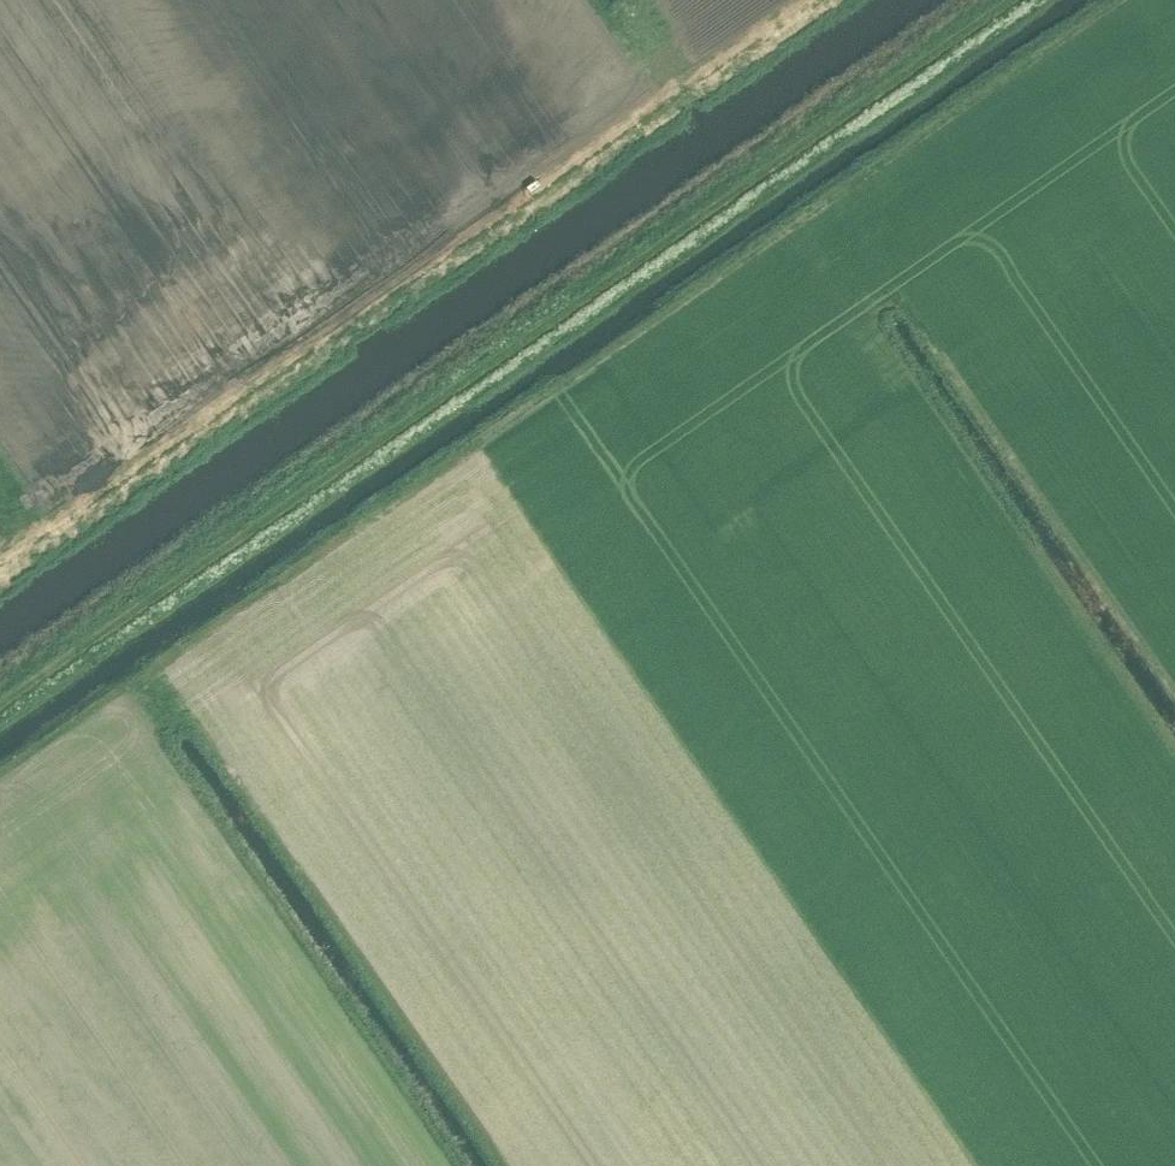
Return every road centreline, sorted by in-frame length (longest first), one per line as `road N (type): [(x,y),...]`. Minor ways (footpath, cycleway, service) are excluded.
road 1 (track): [(997,0),(0,692)]

